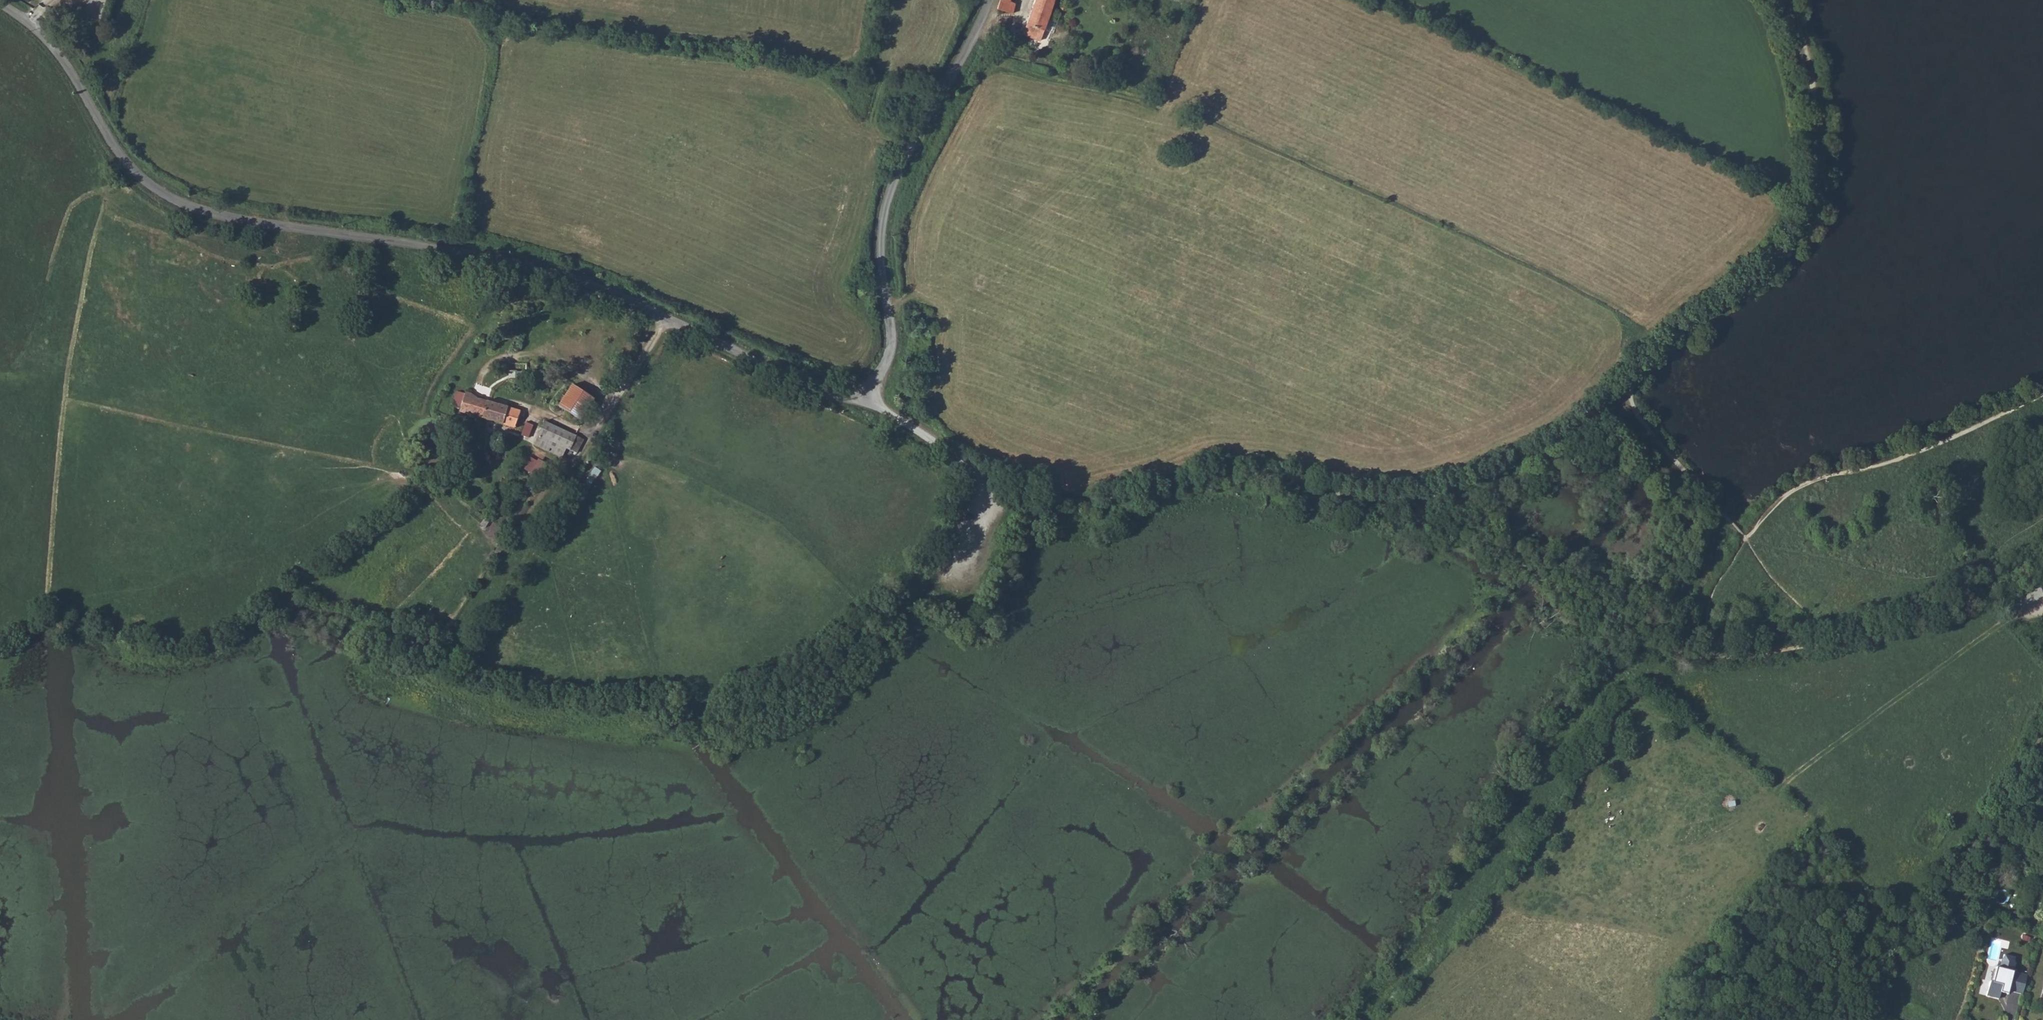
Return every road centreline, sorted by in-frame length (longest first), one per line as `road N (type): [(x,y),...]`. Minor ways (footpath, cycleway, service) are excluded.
road 1 (unclassified): [(991,0),(890,191),(881,243),(889,357),(864,389),(832,394),(563,275),(178,201),(129,166),(55,49),(0,4)]
road 2 (track): [(864,389),(896,423),(990,477),(989,497)]

